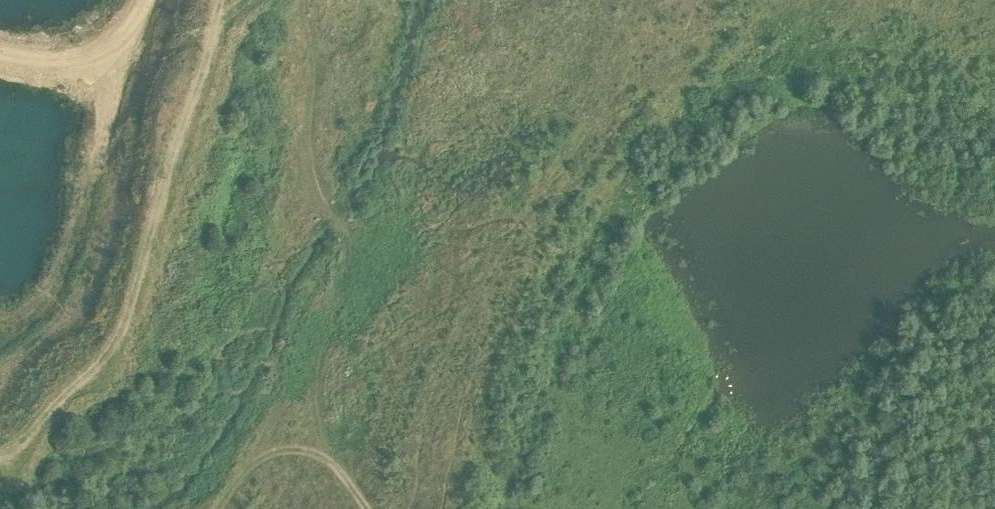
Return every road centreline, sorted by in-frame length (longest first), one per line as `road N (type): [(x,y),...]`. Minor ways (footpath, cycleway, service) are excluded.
road 1 (track): [(219,0),(132,318),(96,371),(24,446),(0,457)]
road 2 (track): [(327,457),(315,401),(321,331),(354,253),(307,170),(313,58),(303,0)]
road 3 (track): [(218,508),(252,459),(282,449),(327,457),(365,508)]
road 4 (track): [(0,50),(32,63),(118,45),(138,0)]
road 5 (track): [(252,459),(321,331)]

